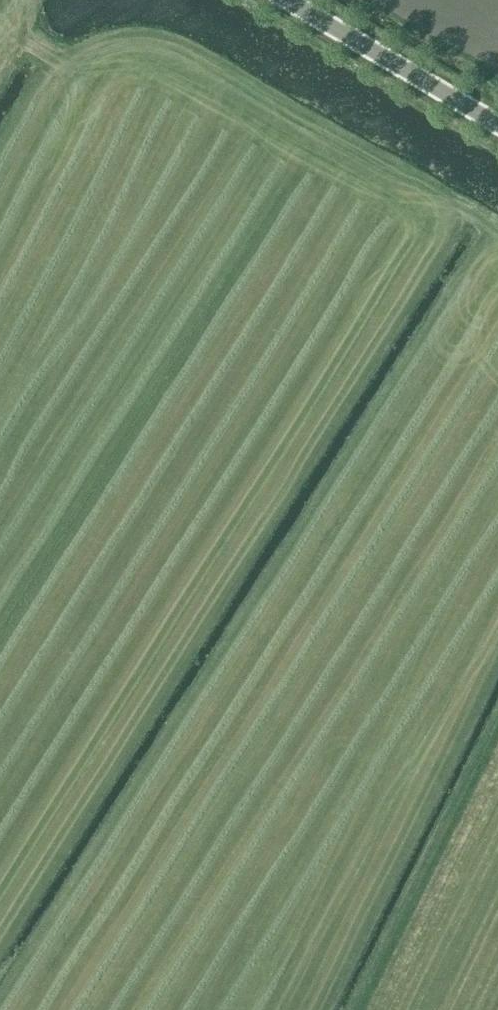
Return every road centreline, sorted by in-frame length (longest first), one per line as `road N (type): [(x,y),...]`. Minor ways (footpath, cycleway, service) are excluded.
road 1 (unclassified): [(497,129),(279,0)]

